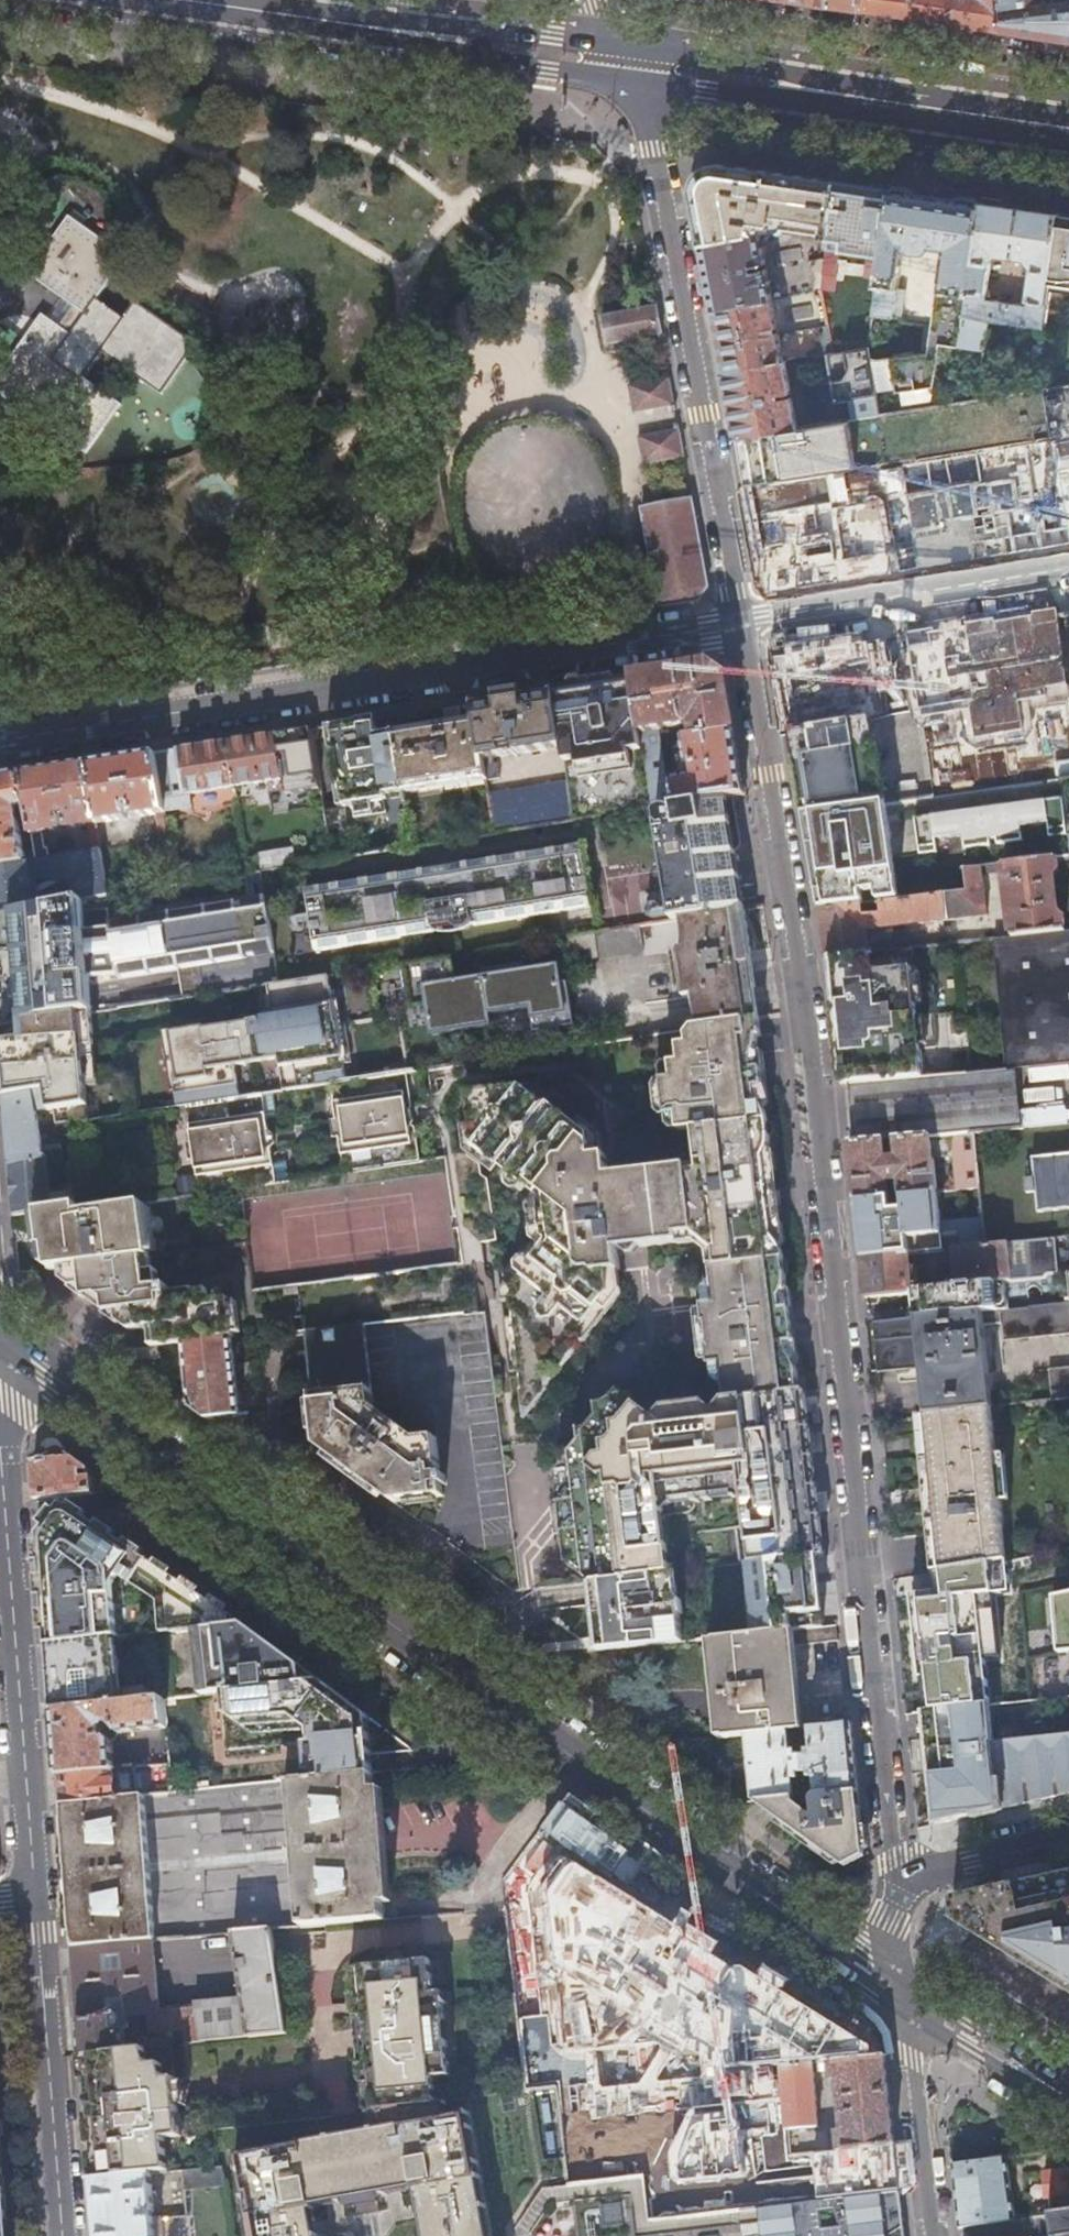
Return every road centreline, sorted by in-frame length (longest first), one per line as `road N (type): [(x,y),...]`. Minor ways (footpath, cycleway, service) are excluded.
road 1 (residential): [(738,625),(793,1007),(894,1876)]
road 2 (secondary): [(0,1342),(901,1996)]
road 3 (residential): [(0,744),(738,625)]
road 4 (residential): [(632,84),(654,150),(738,625)]
road 5 (residential): [(35,1900),(0,1462)]
road 6 (residential): [(61,2235),(35,1900)]
road 7 (residential): [(1068,566),(738,625)]
road 8 (primary): [(896,106),(742,59),(616,41)]
road 9 (primary): [(632,84),(896,106)]
road 10 (residential): [(901,1996),(930,2235)]
road 11 (primary): [(404,35),(532,69),(632,84)]
road 12 (primary): [(404,35),(186,0)]
road 13 (primary): [(616,41),(552,32),(404,35)]
road 14 (secondary): [(901,1996),(1068,2099)]
road 15 (residential): [(894,1876),(1068,1839)]
road 16 (primary): [(1068,130),(896,106)]
road 17 (residential): [(894,1876),(901,1996)]

